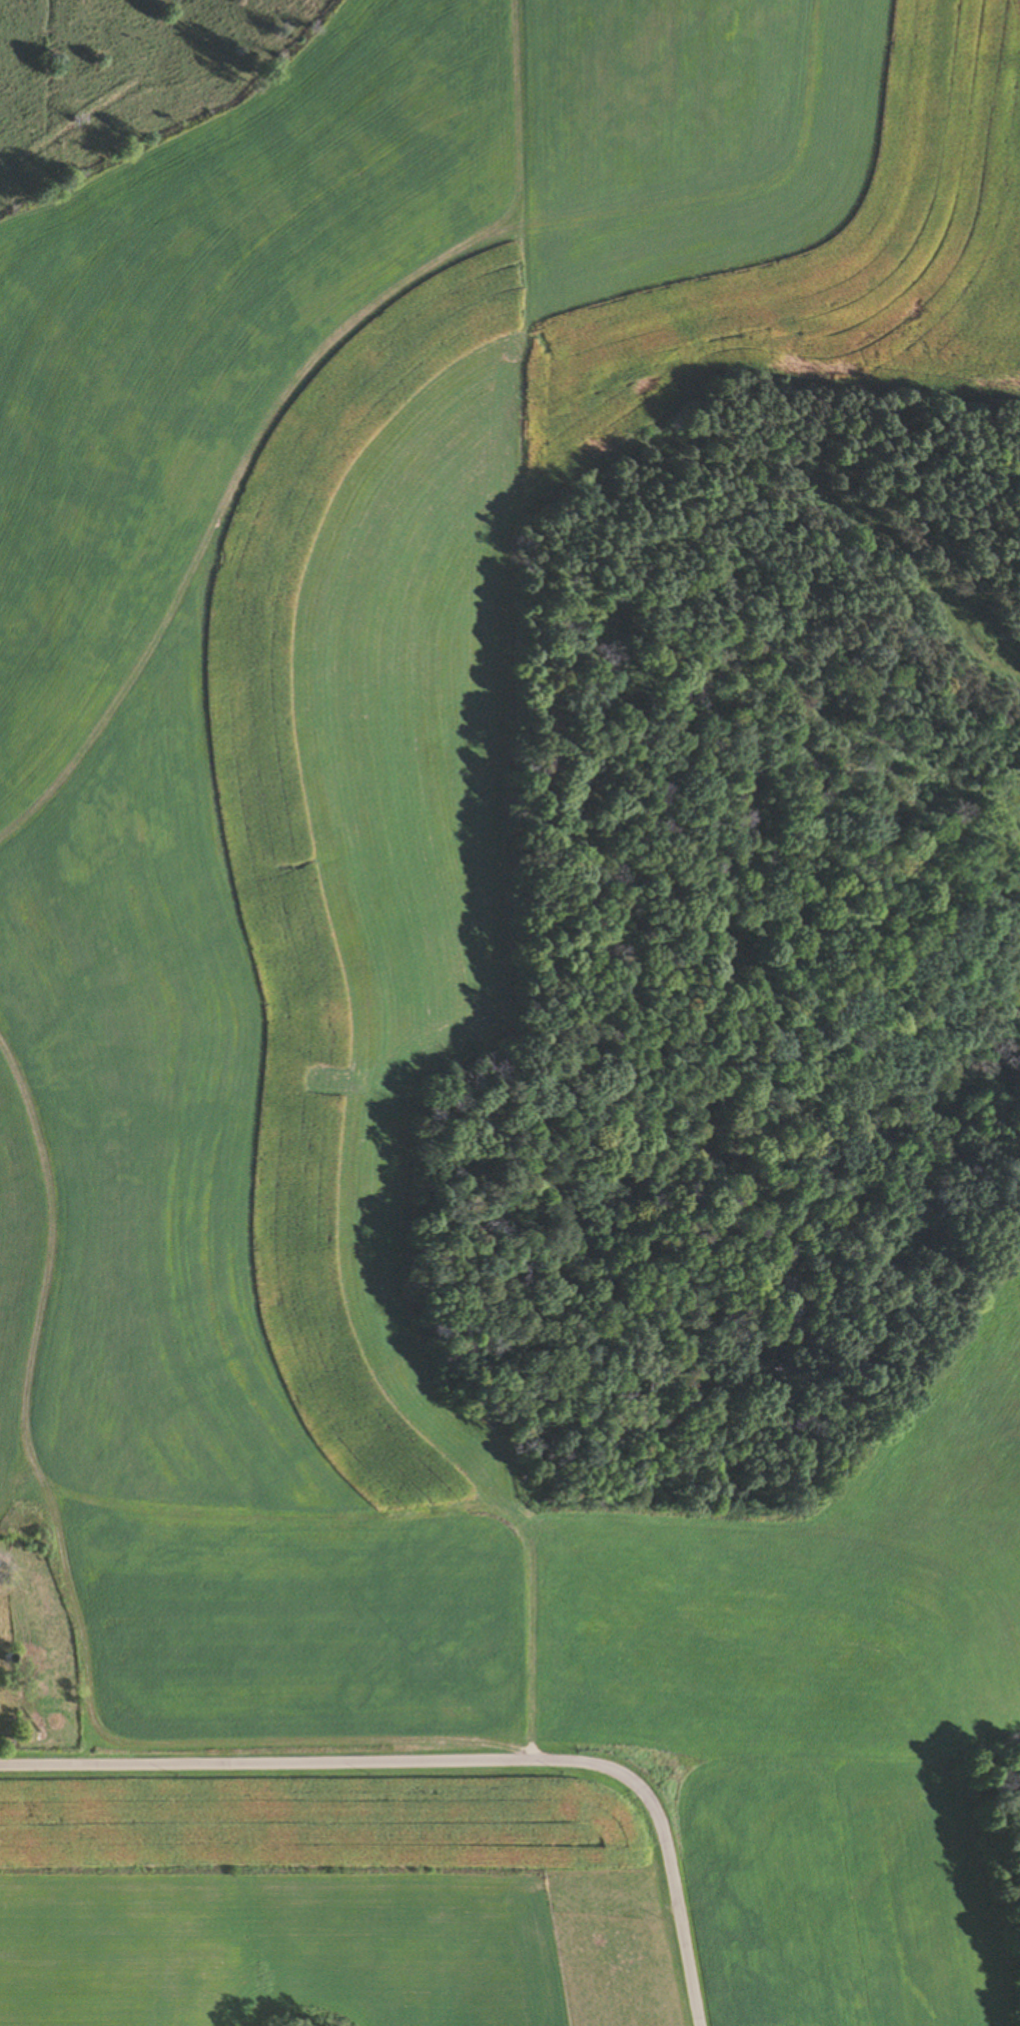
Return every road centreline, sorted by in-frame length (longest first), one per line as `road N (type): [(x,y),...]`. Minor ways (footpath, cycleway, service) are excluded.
road 1 (residential): [(701,2025),(678,1884),(655,1816),(635,1789),(602,1768),(482,1757),(0,1766)]

